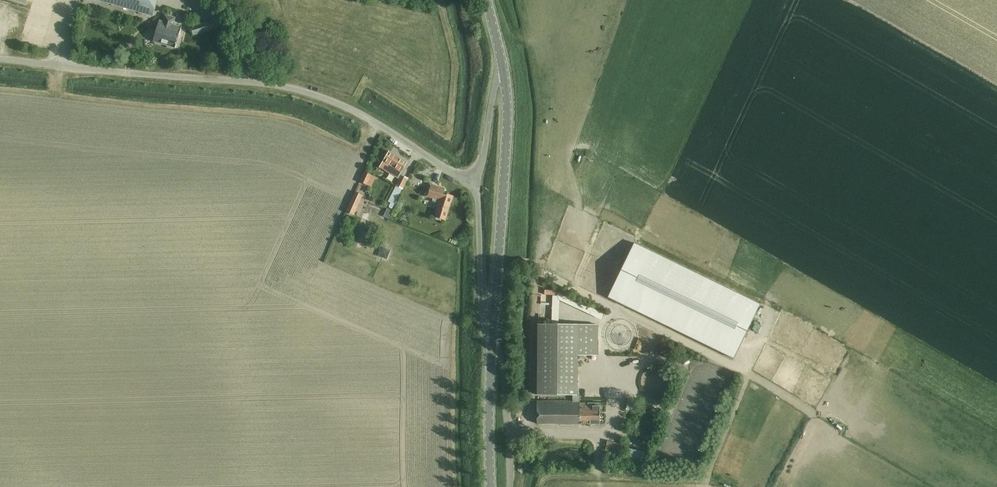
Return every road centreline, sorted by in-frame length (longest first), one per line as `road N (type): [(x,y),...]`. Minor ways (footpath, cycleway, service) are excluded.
road 1 (unclassified): [(477,184),(312,93),(0,60)]
road 2 (tertiary): [(492,345),(502,67)]
road 3 (tertiary): [(477,184),(480,296),(492,345)]
road 4 (unclassified): [(512,486),(512,427),(492,345)]
road 5 (tertiary): [(490,486),(492,345)]
road 6 (tertiary): [(502,67),(477,184)]

